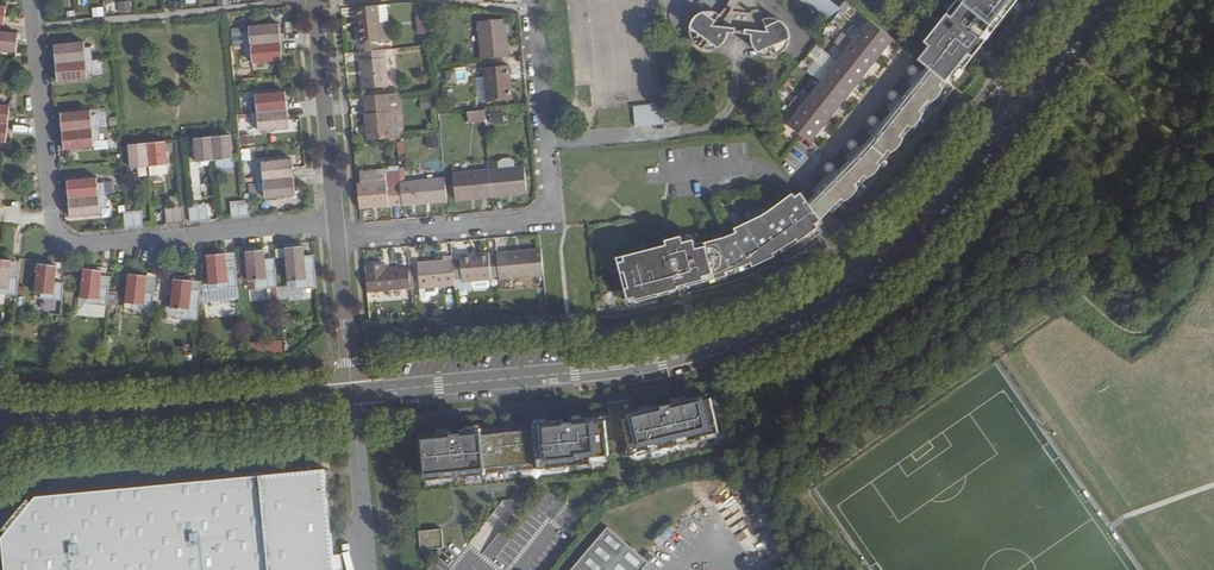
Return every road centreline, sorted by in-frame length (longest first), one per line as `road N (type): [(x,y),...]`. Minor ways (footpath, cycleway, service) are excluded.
road 1 (residential): [(335,223),(68,243),(53,227),(31,0)]
road 2 (residential): [(534,0),(554,211),(337,239)]
road 3 (tertiary): [(547,375),(618,373),(716,351),(806,308),(849,274)]
road 4 (tertiary): [(849,274),(758,322),(683,350),(547,375)]
road 5 (tertiary): [(52,420),(353,393)]
road 6 (residential): [(315,0),(335,223)]
road 7 (tertiary): [(353,393),(547,375)]
road 8 (tertiary): [(862,265),(927,213),(991,128)]
road 9 (tertiary): [(991,128),(862,265)]
road 10 (unclassified): [(353,393),(368,569)]
road 11 (residential): [(337,239),(353,393)]
road 12 (tertiary): [(1003,115),(1031,92),(1102,0)]
road 13 (tertiary): [(1081,0),(1014,87),(1003,115)]

